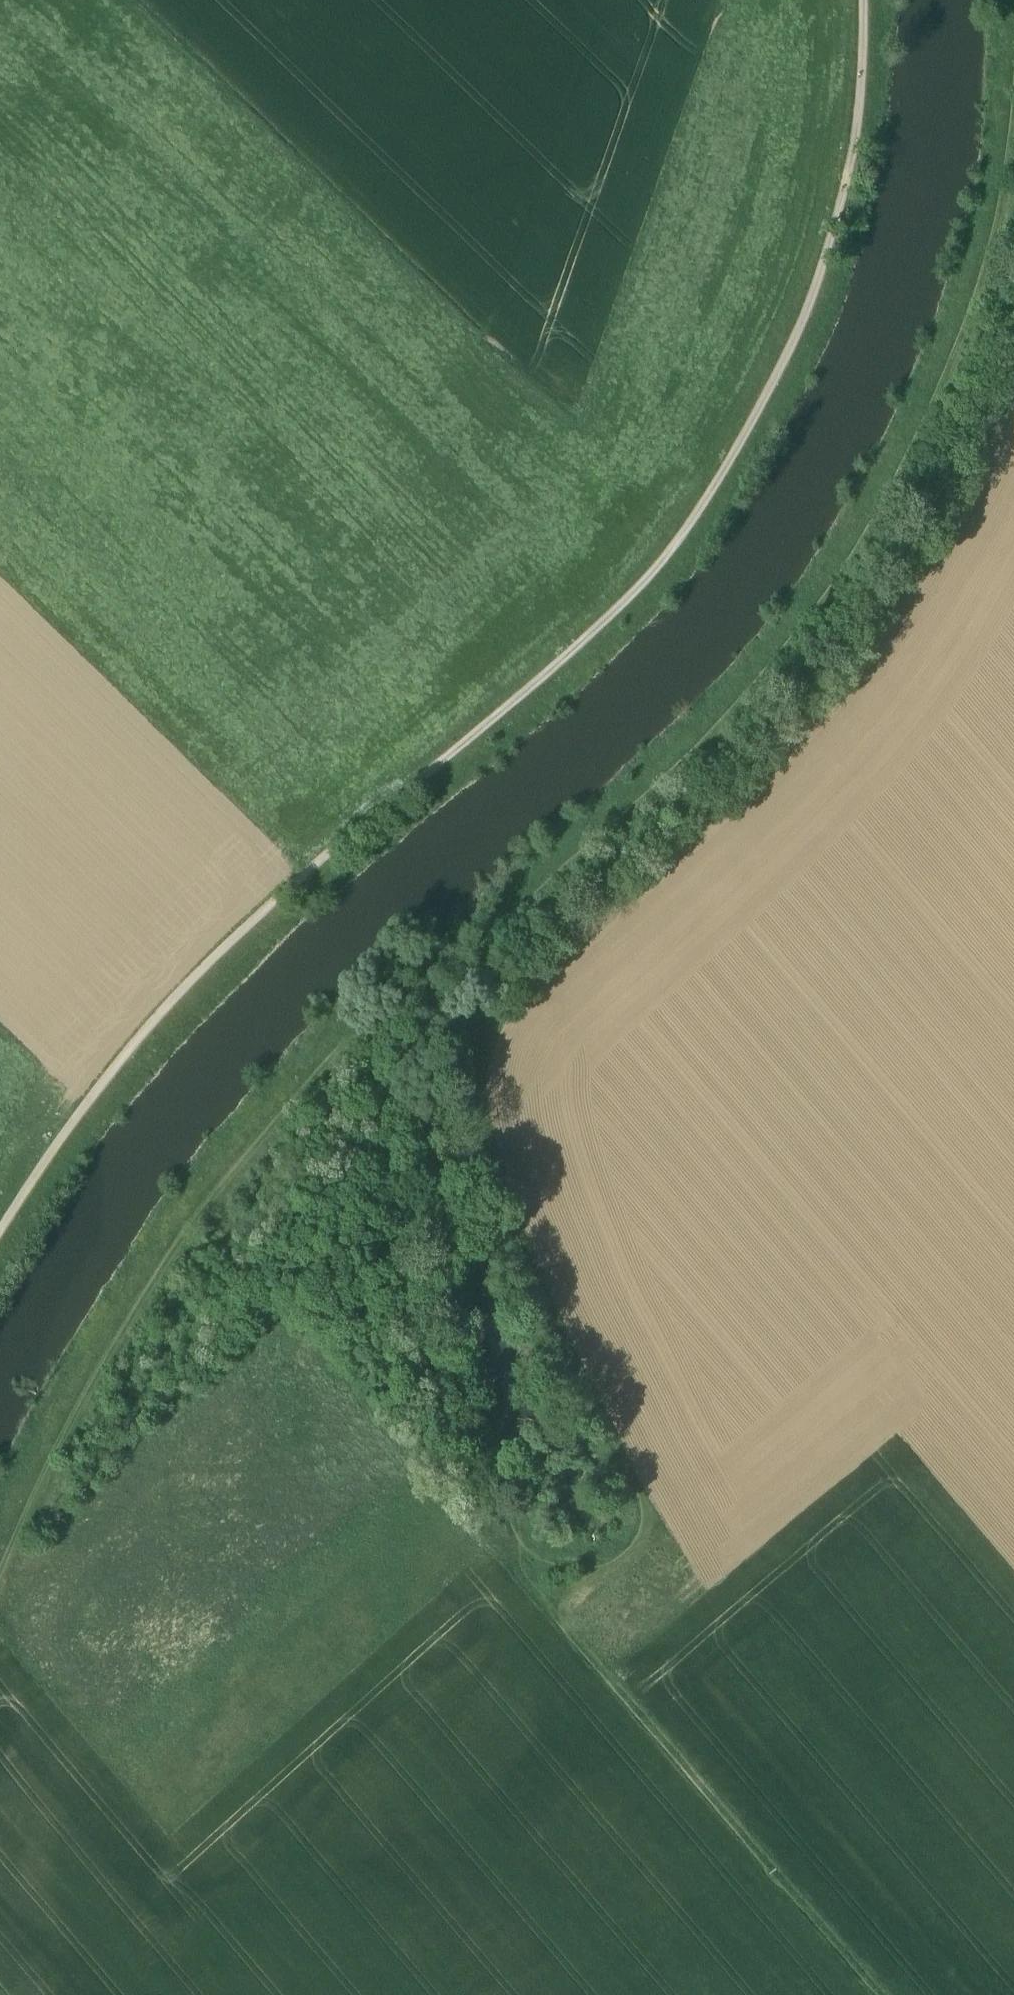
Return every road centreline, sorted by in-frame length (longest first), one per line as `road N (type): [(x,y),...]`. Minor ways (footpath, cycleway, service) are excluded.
road 1 (track): [(862,0),(854,146),(799,330),(713,486),(662,559),(541,677),(224,944),(83,1106),(0,1230)]
road 2 (track): [(0,1572),(82,1393),(156,1277),(292,1100),(367,1025)]
road 3 (track): [(545,1596),(881,1994)]

